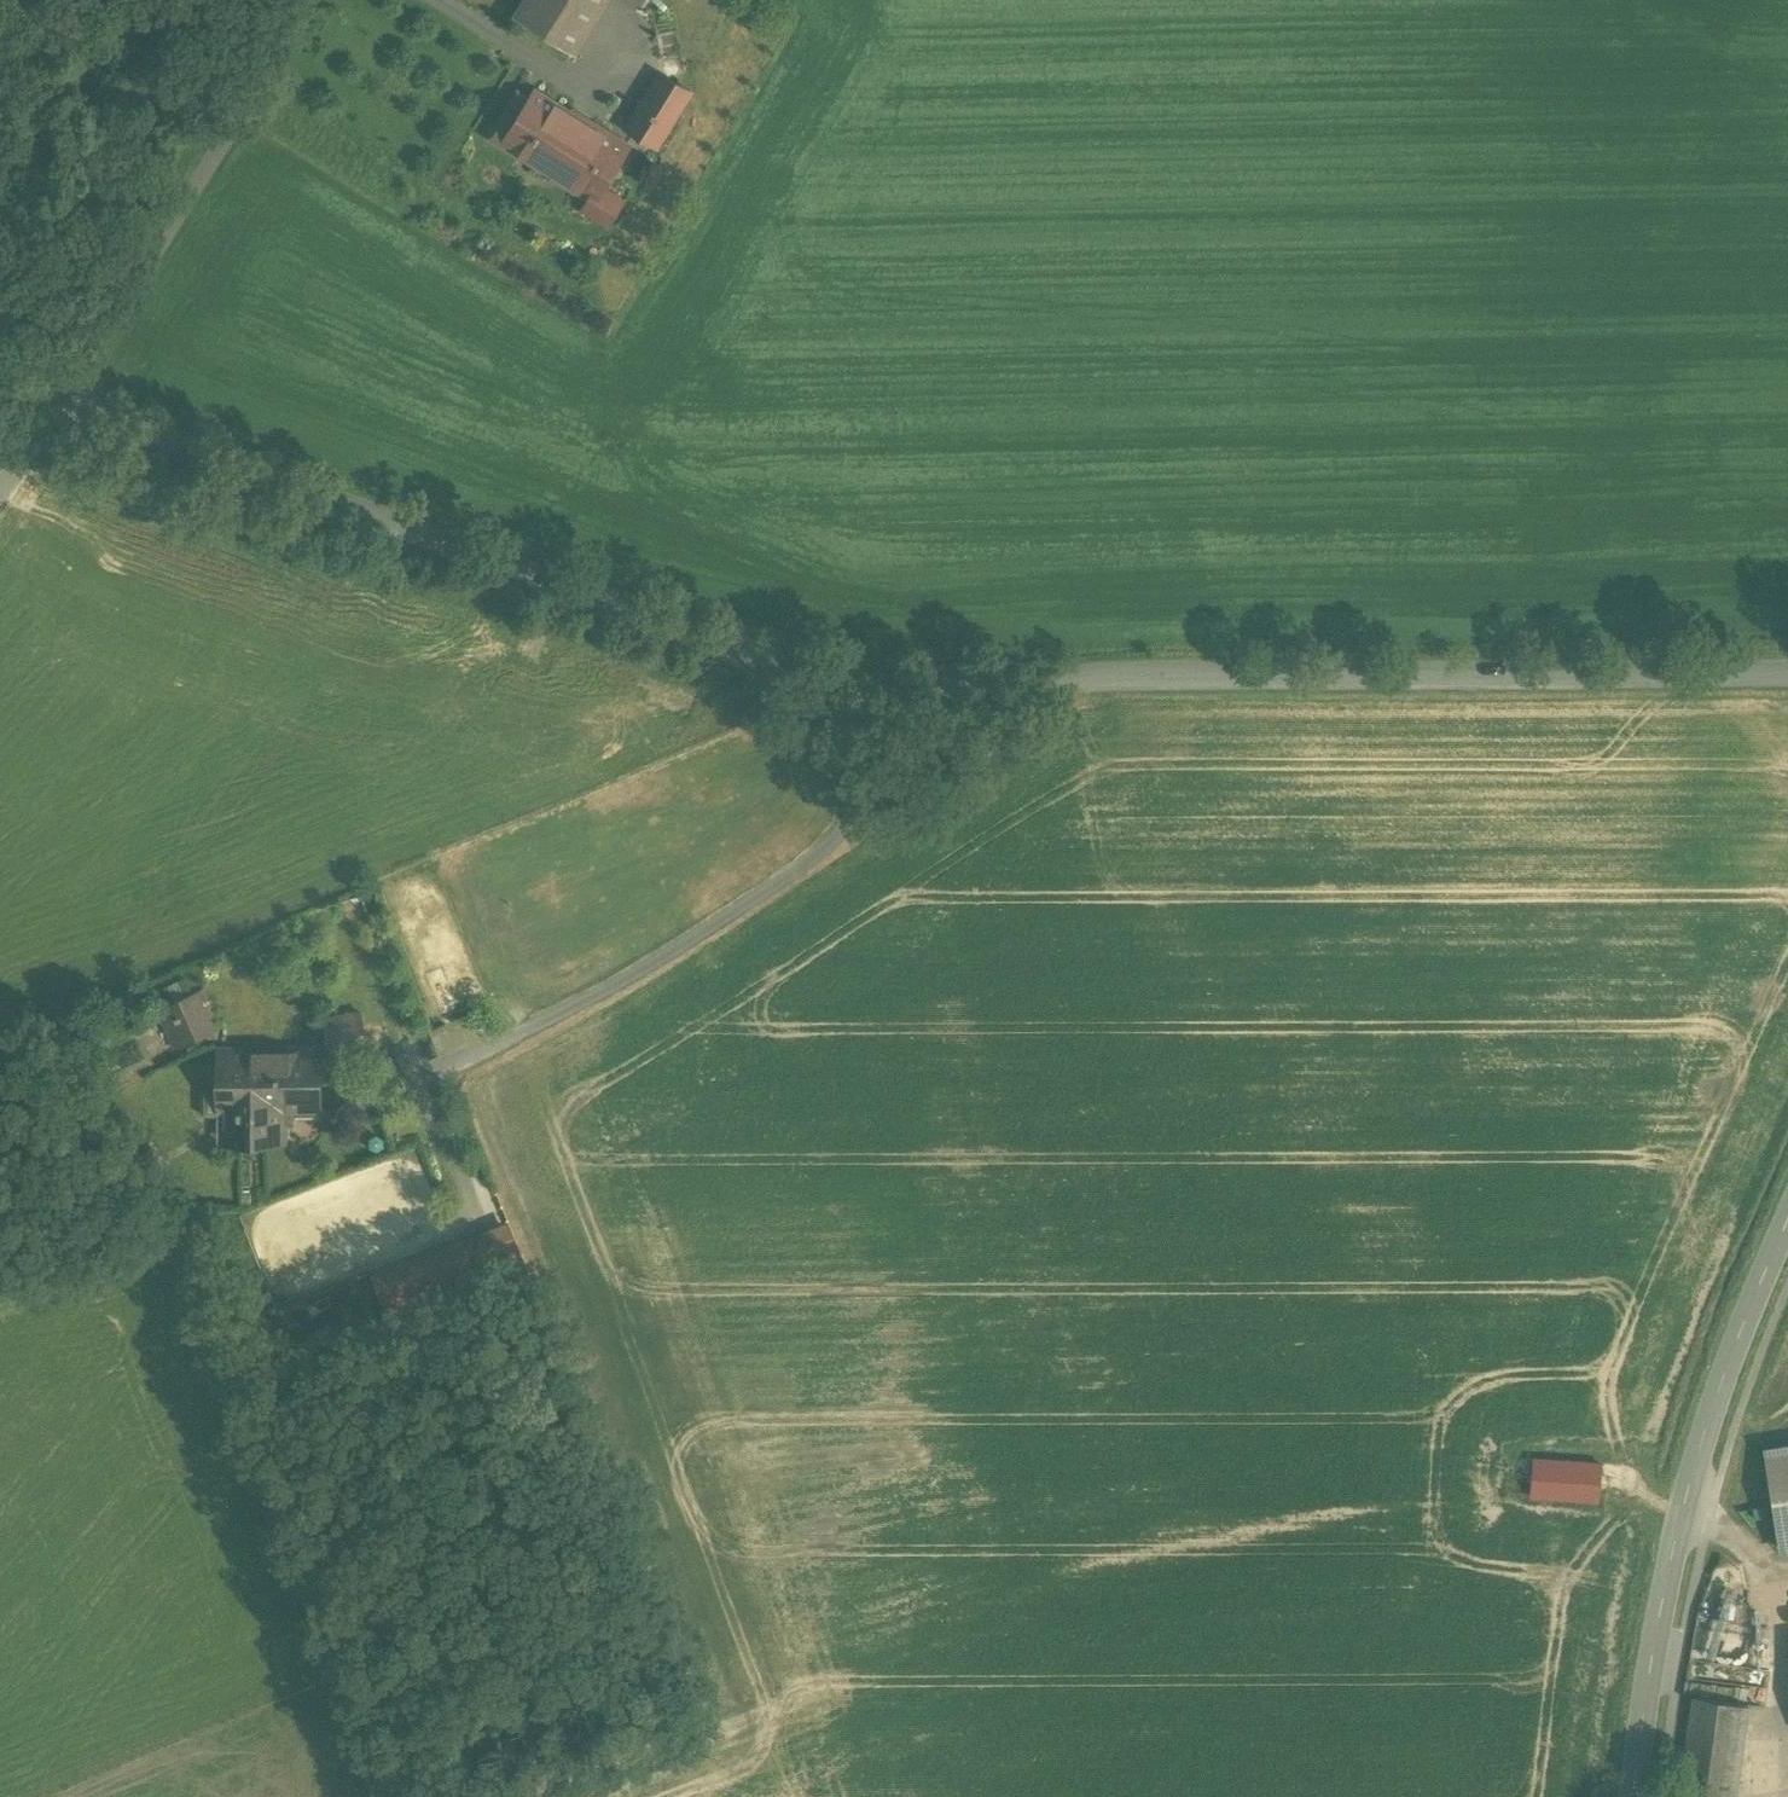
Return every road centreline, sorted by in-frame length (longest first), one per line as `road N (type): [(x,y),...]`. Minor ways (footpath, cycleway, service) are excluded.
road 1 (residential): [(1787,677),(838,686),(68,410)]
road 2 (tertiary): [(1787,1210),(1691,1475),(1631,1796)]
road 3 (unclassified): [(301,0),(81,345),(68,410)]

